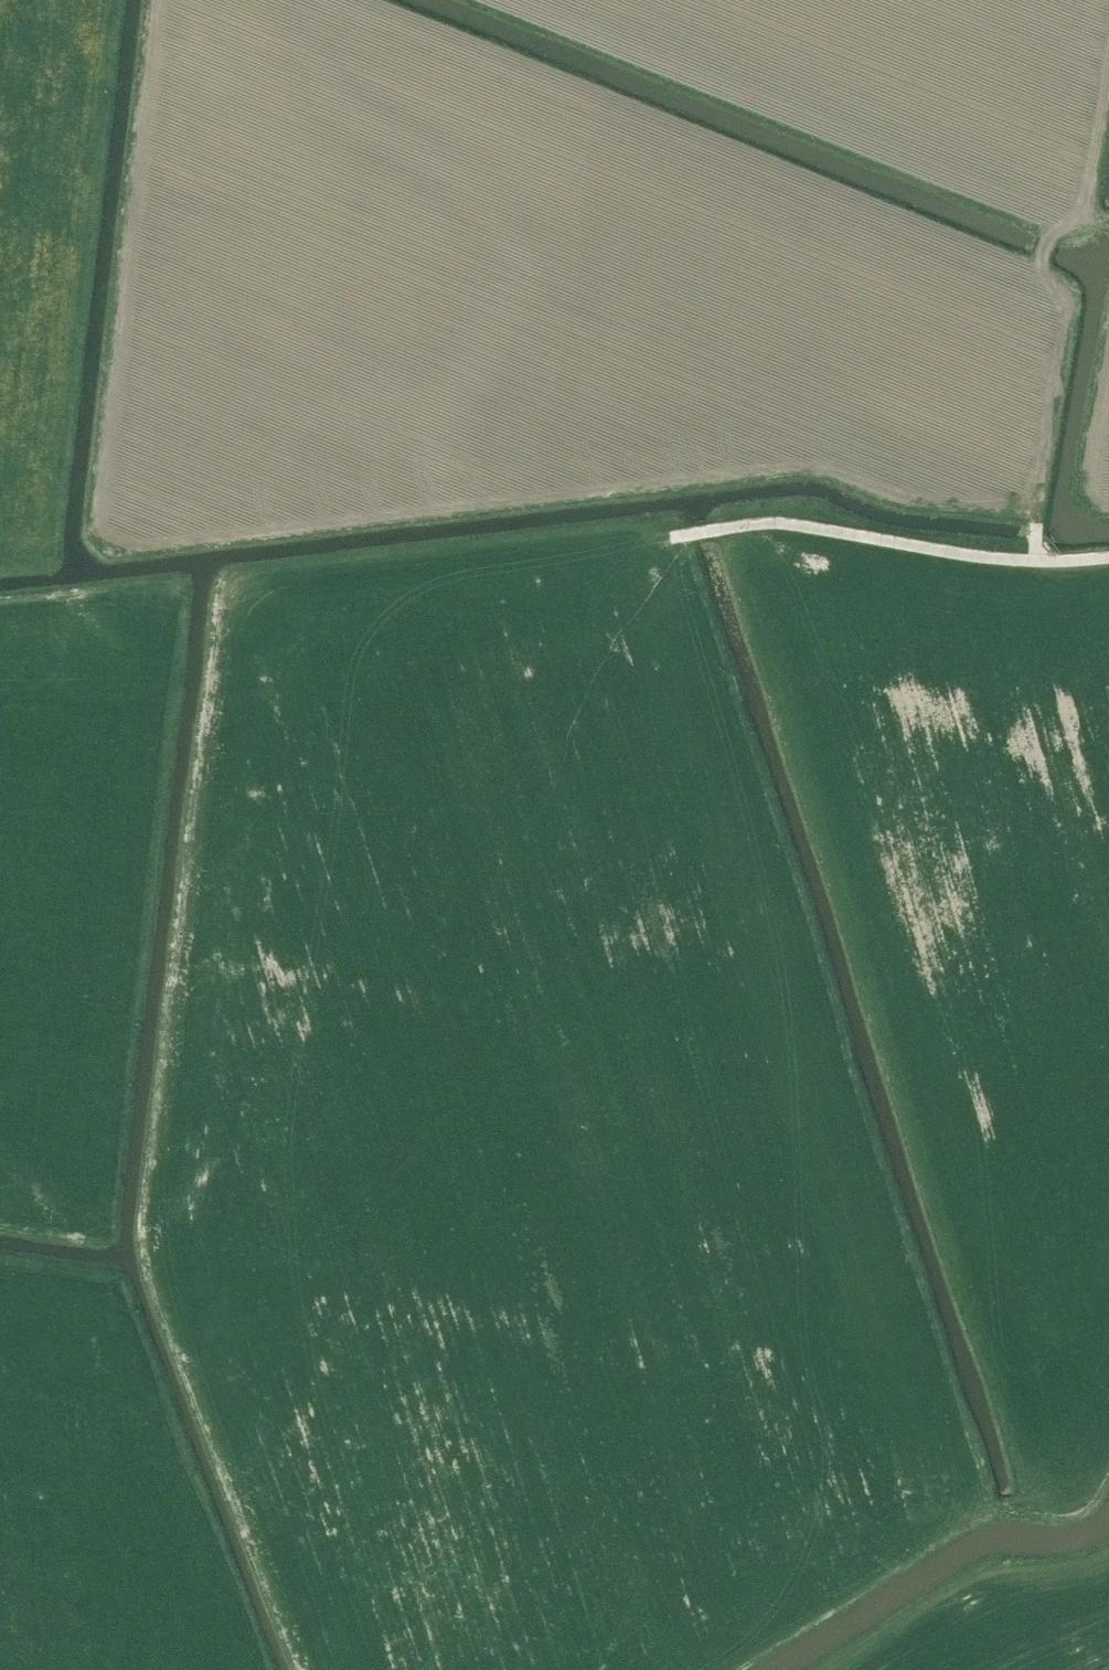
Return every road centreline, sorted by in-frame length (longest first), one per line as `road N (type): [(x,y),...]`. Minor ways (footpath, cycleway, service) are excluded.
road 1 (track): [(681,543),(781,529),(1034,569),(1108,562)]

